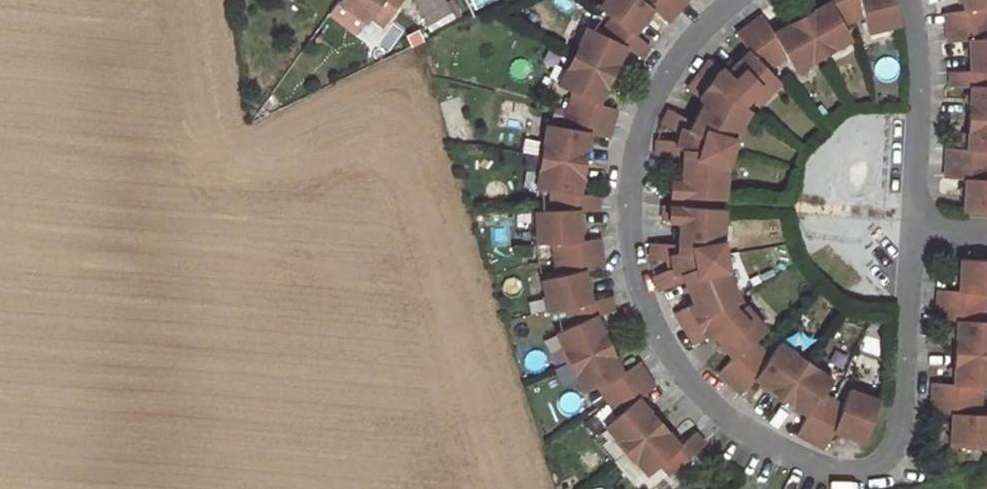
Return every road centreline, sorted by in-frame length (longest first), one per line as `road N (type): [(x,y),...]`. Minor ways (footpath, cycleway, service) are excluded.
road 1 (residential): [(736,0),(679,55),(643,112),(628,198),(630,252),(676,363),(710,403),(758,436),(840,477),(871,472),(900,436),(913,228)]
road 2 (residential): [(913,228),(926,26),(918,0)]

